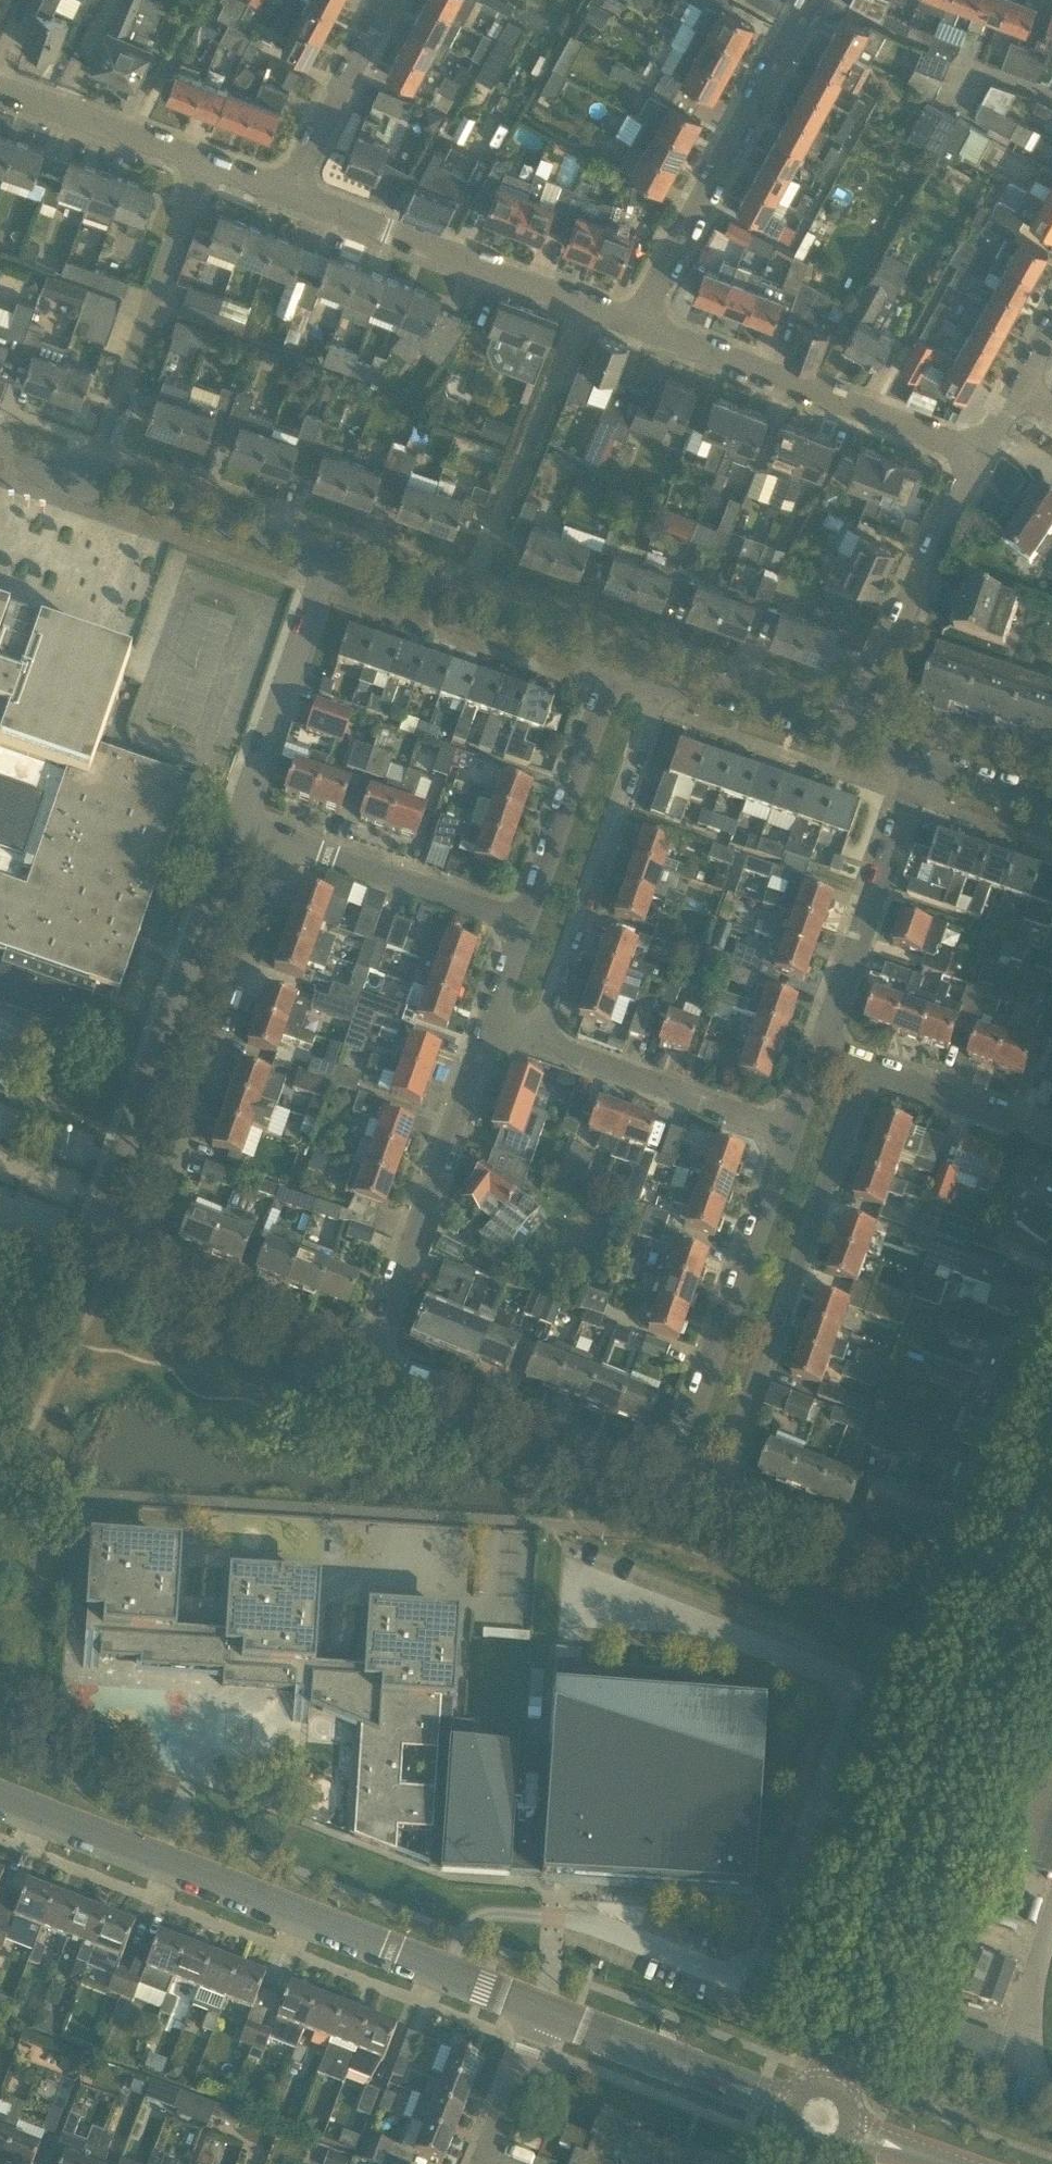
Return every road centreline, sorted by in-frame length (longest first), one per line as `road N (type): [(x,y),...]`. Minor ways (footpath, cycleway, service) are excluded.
road 1 (residential): [(345,1353),(85,1254),(237,812)]
road 2 (tertiary): [(542,2012),(0,1801)]
road 3 (residential): [(707,1501),(857,1060)]
road 4 (residential): [(849,2029),(981,1621)]
road 5 (residential): [(656,1482),(778,1128)]
road 6 (residential): [(976,453),(635,316)]
road 7 (residential): [(345,1353),(483,1021)]
road 8 (residential): [(635,316),(794,0)]
road 9 (residential): [(656,1482),(345,1353)]
road 10 (residential): [(84,464),(191,158)]
road 11 (residential): [(457,593),(578,297)]
road 12 (residential): [(578,297),(281,192)]
road 13 (residential): [(778,1128),(483,1021)]
road 14 (residential): [(808,1046),(910,750)]
road 15 (residential): [(837,727),(976,453)]
road 16 (residential): [(522,914),(237,812)]
road 17 (residential): [(981,1621),(707,1501)]
road 18 (residential): [(522,914),(617,648)]
road 19 (residential): [(237,812),(333,550)]
road 20 (residential): [(333,550),(84,464)]
road 21 (residential): [(837,727),(617,648)]
road 22 (residential): [(281,192),(383,0)]
road 23 (residential): [(981,1621),(1051,1416)]
road 24 (residential): [(1051,1129),(857,1060)]
road 25 (residential): [(191,158),(0,91)]
road 26 (tertiary): [(729,2082),(542,2012)]
road 27 (residential): [(617,648),(457,593)]
road 28 (residential): [(481,2163),(542,2012)]
road 29 (residential): [(1051,799),(910,750)]
road 30 (residential): [(457,593),(333,550)]

